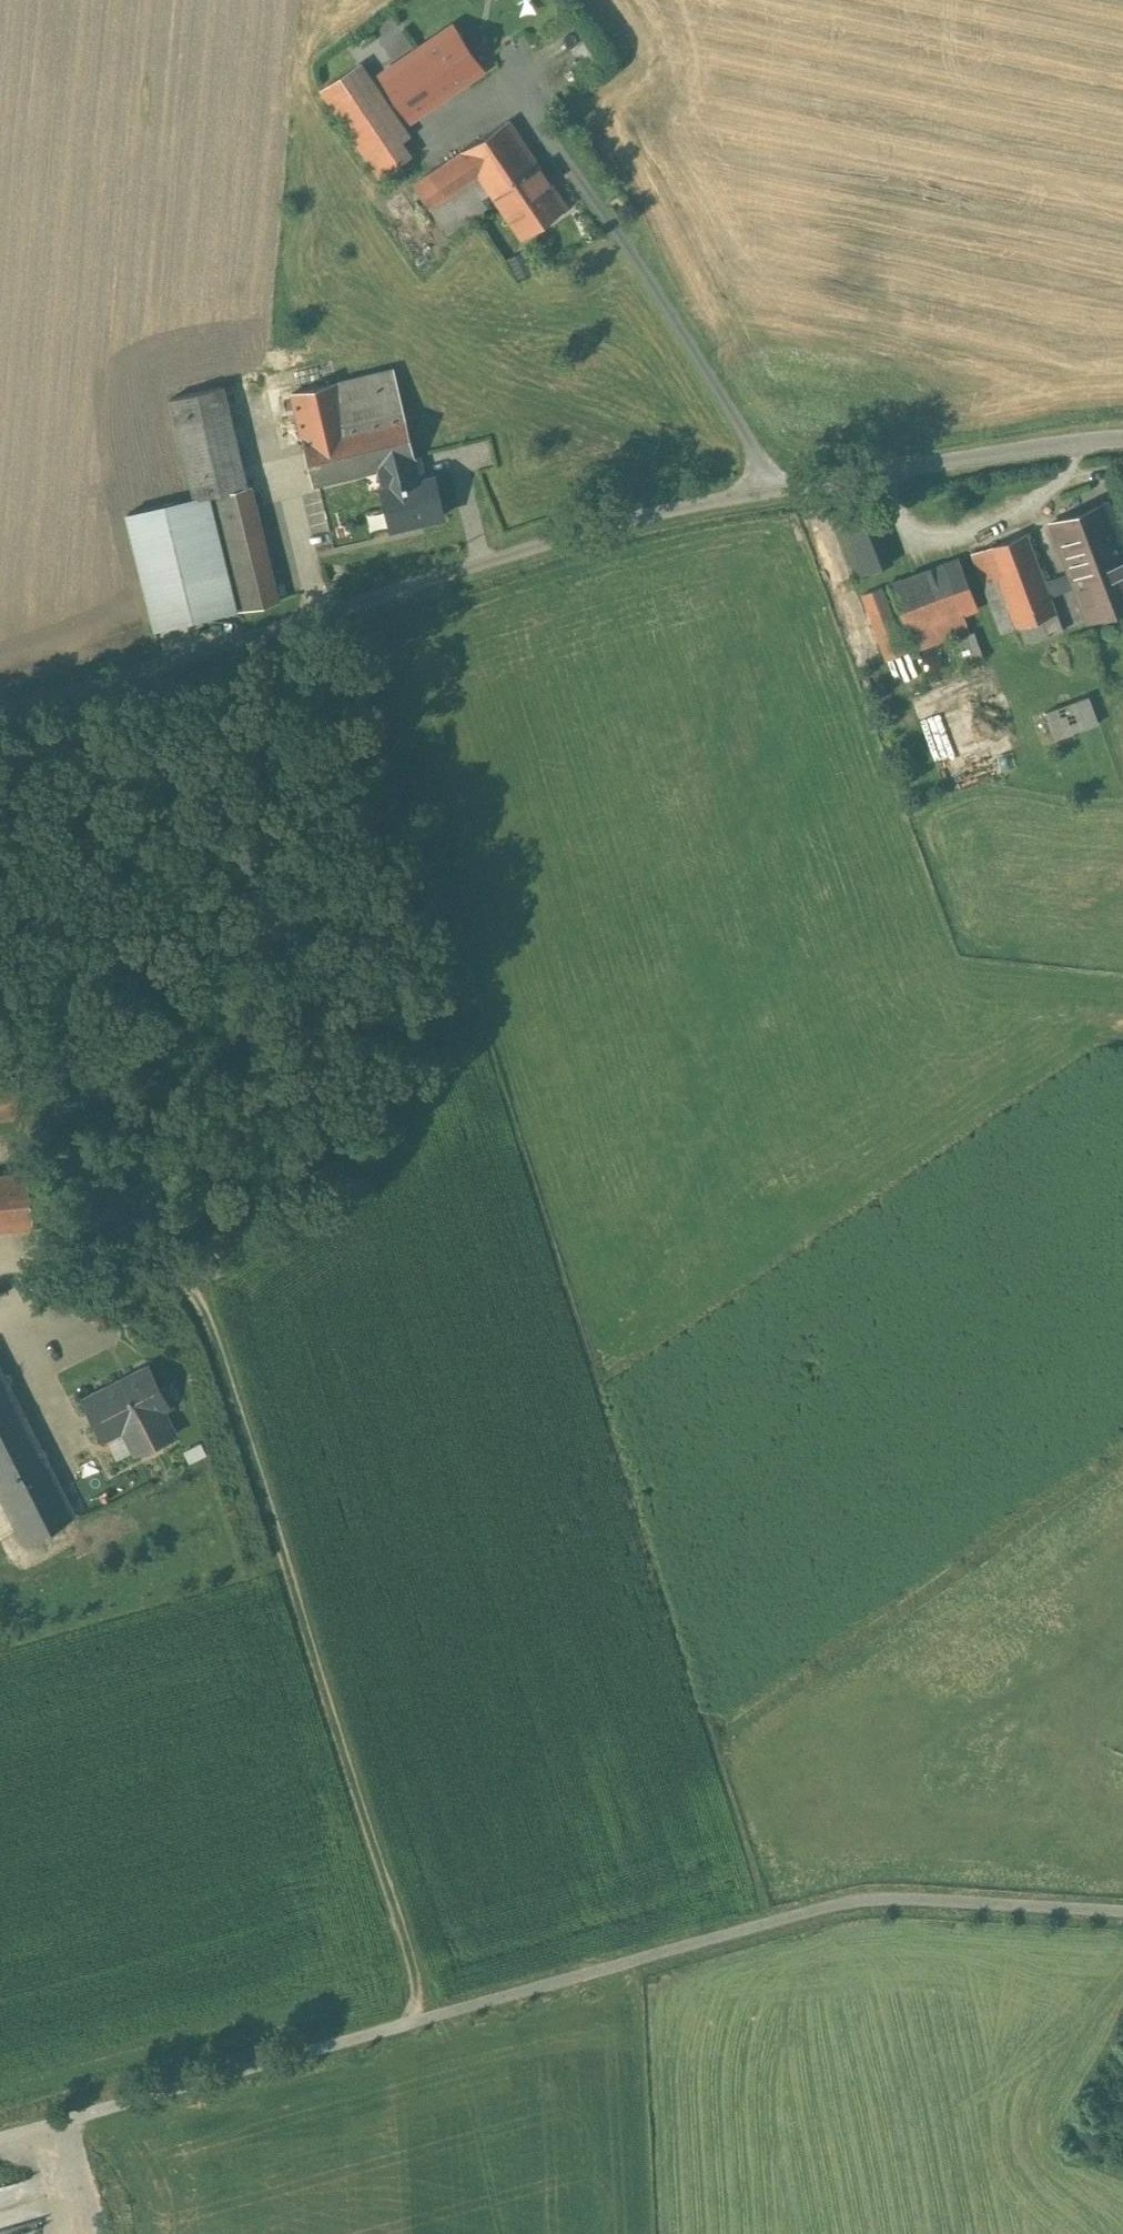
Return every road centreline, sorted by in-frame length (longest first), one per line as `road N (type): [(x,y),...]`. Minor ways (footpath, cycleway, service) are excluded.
road 1 (unclassified): [(1122,437),(795,475),(769,490),(674,506),(523,550),(0,712)]
road 2 (track): [(425,2006),(291,1549),(205,1293),(176,1262),(126,1242),(75,1250)]

